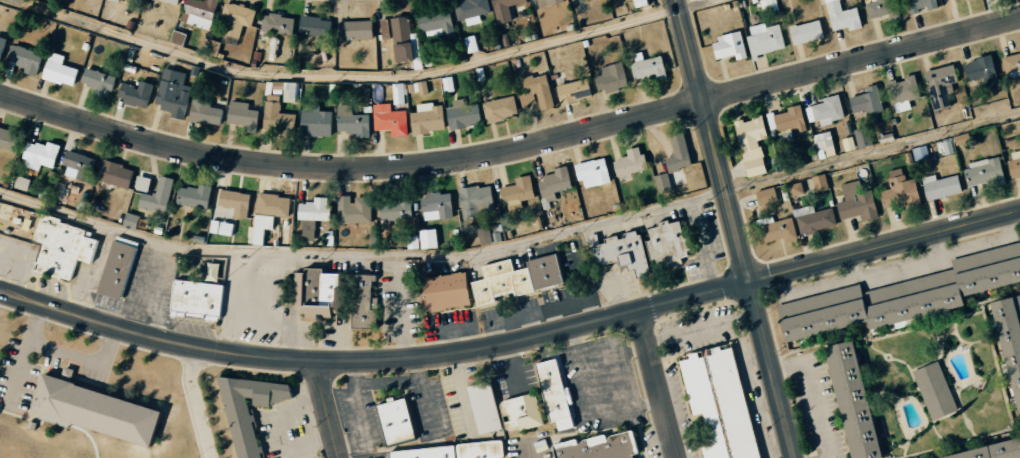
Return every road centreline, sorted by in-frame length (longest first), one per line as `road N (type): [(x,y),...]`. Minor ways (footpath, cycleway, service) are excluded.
road 1 (residential): [(0,96),(213,156),(399,168),(540,143),(1019,18)]
road 2 (residential): [(0,292),(122,331),(272,360),(432,356),(610,319),(1019,211)]
road 3 (residential): [(797,457),(678,0)]
road 4 (residential): [(678,457),(640,311)]

